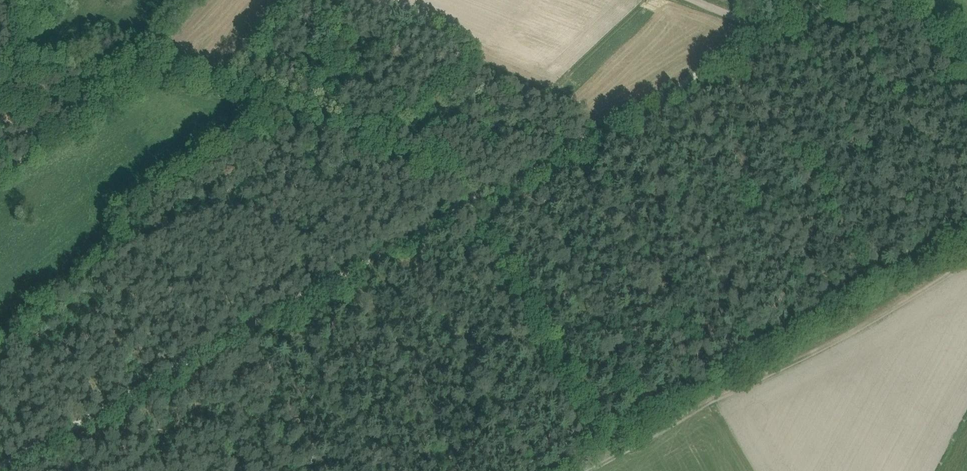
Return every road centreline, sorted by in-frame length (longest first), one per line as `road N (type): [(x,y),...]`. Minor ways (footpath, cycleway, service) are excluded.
road 1 (unclassified): [(0,467),(770,32)]
road 2 (track): [(615,454),(558,368),(463,184),(294,114),(135,72),(0,65)]
road 3 (track): [(589,470),(966,255)]

